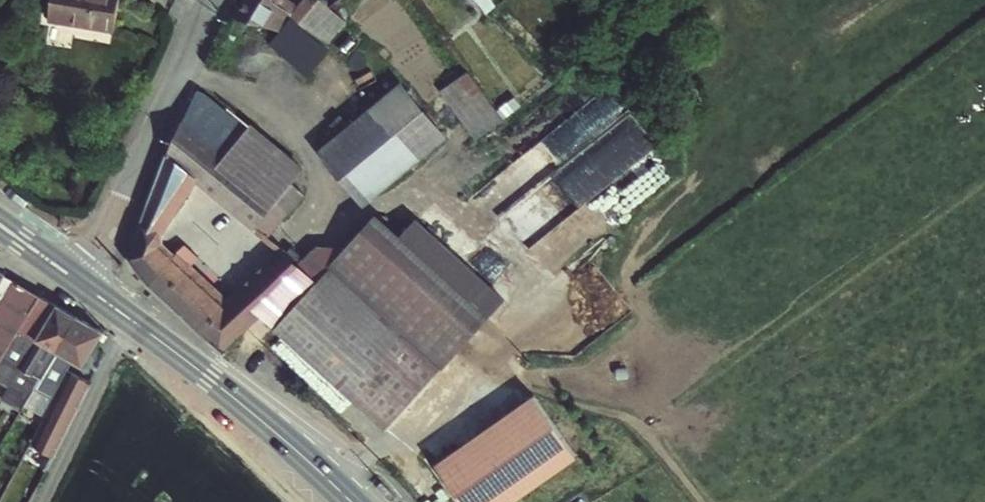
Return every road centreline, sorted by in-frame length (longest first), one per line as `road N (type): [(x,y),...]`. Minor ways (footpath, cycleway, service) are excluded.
road 1 (secondary): [(350,501),(265,424),(81,284)]
road 2 (residential): [(81,284),(210,0)]

